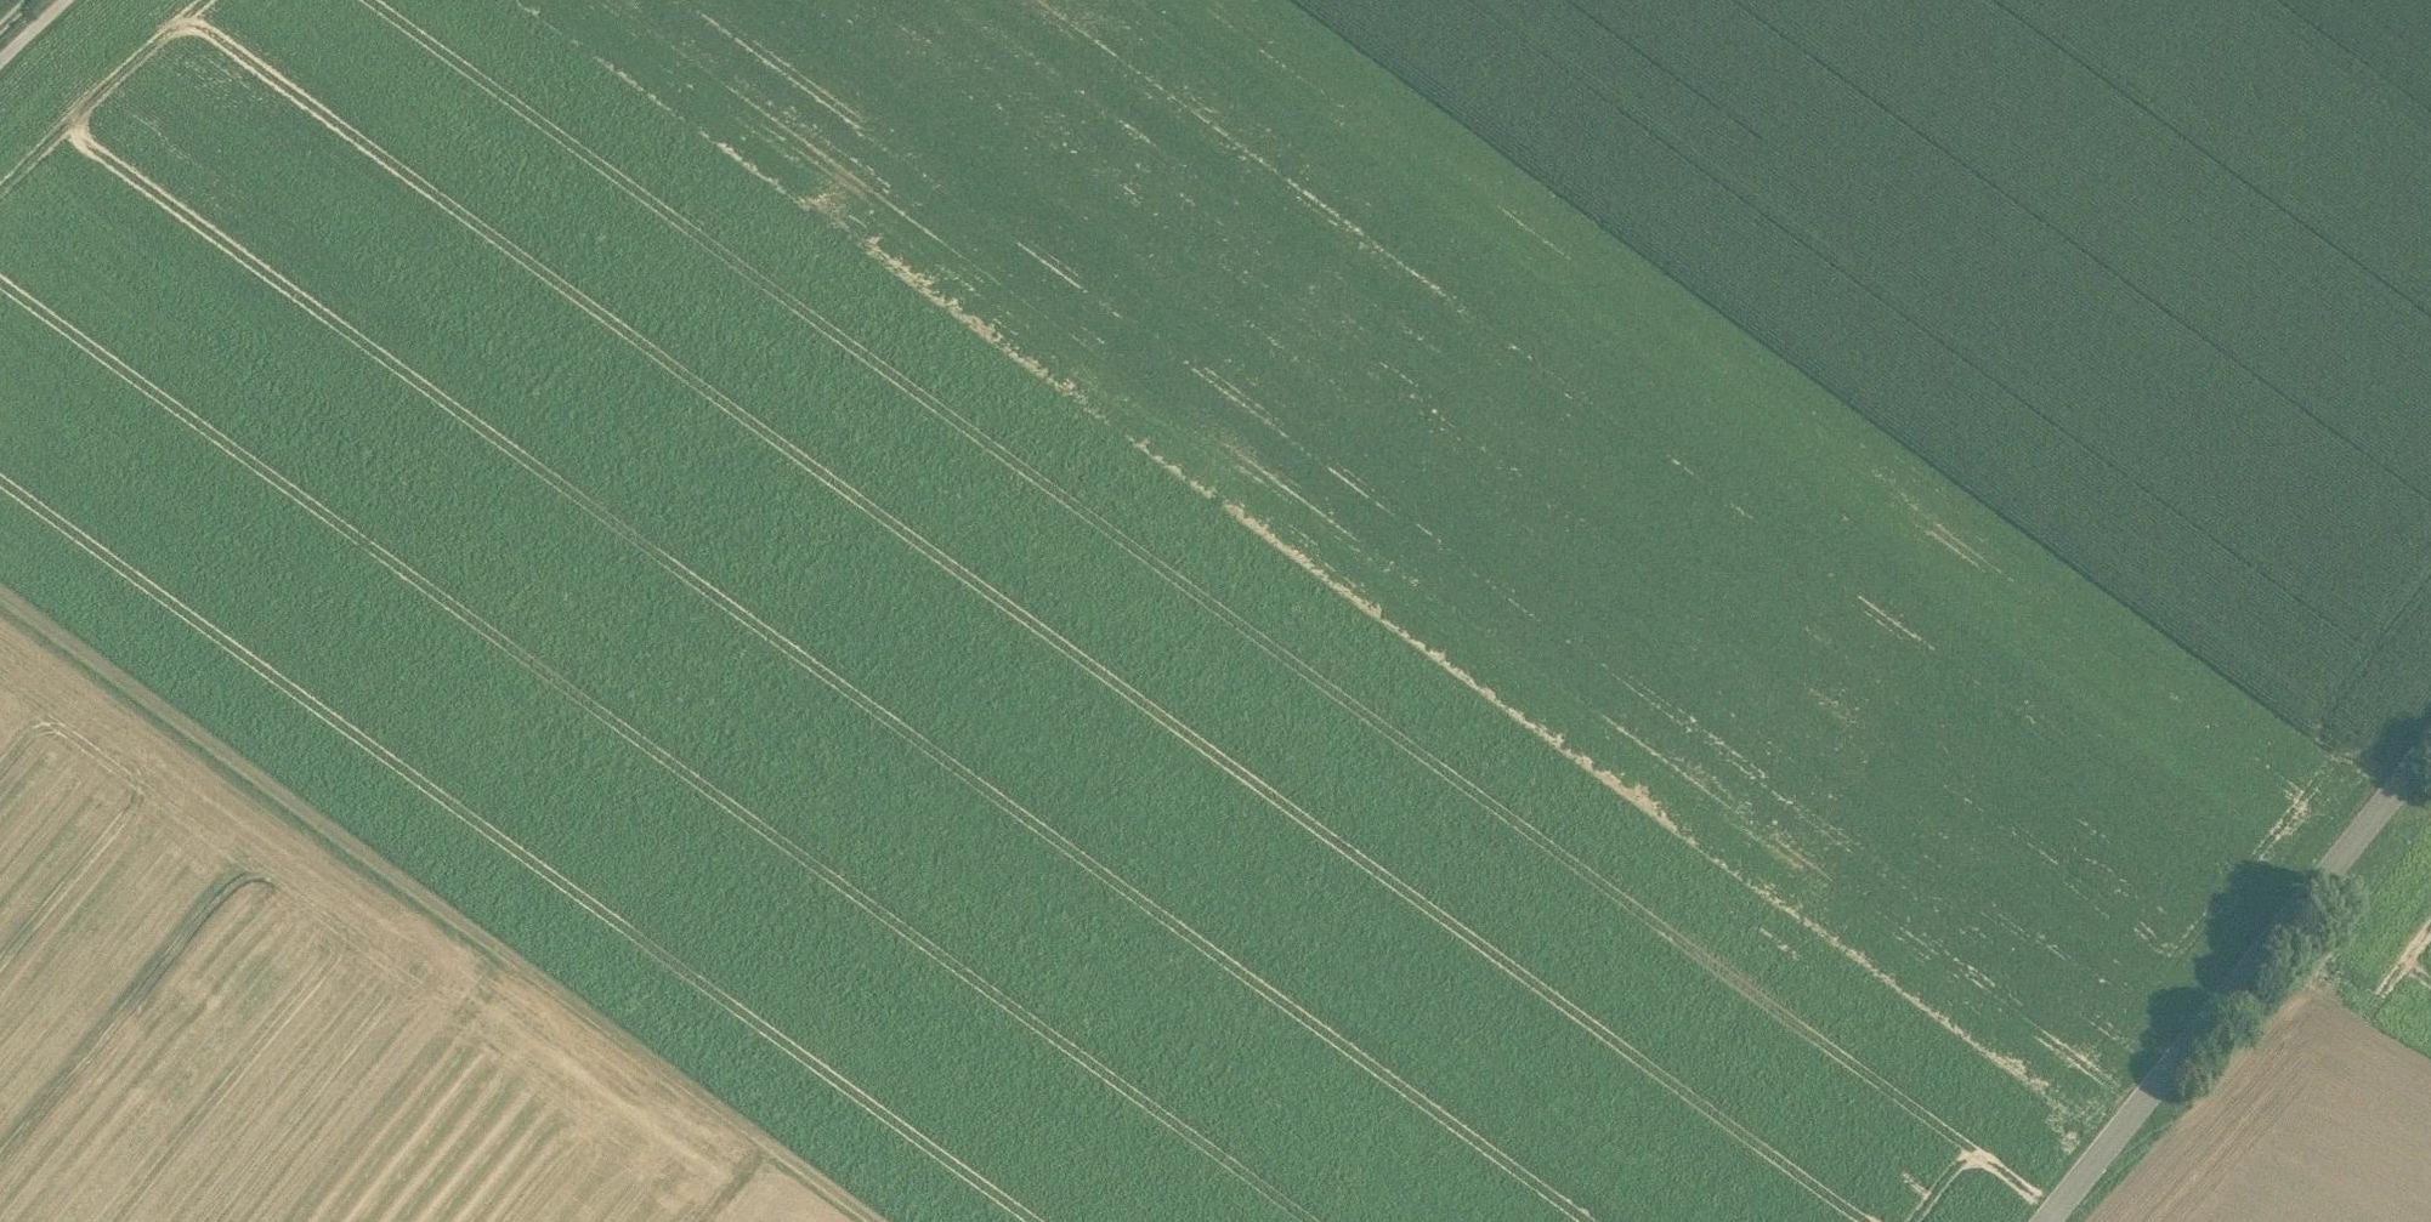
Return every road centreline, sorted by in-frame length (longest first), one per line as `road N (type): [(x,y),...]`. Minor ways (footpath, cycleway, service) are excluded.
road 1 (track): [(874,1221),(0,593)]
road 2 (unclassified): [(2045,1221),(2430,748)]

